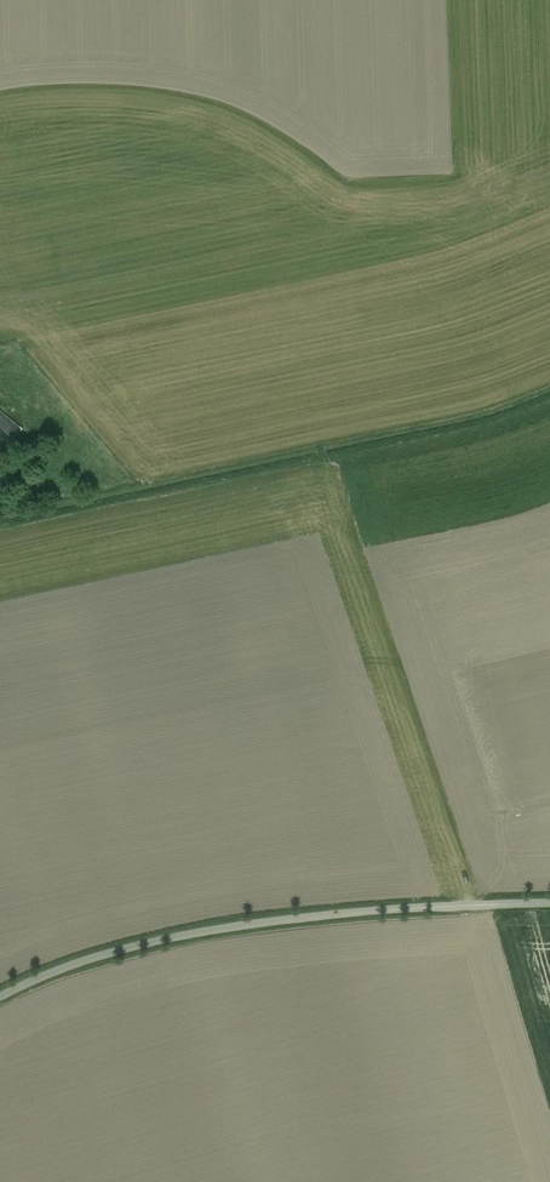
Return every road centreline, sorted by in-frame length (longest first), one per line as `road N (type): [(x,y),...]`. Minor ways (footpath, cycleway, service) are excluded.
road 1 (unclassified): [(549,902),(192,932),(75,962),(0,995)]
road 2 (track): [(0,89),(28,82),(111,87),(228,104),(354,168)]

